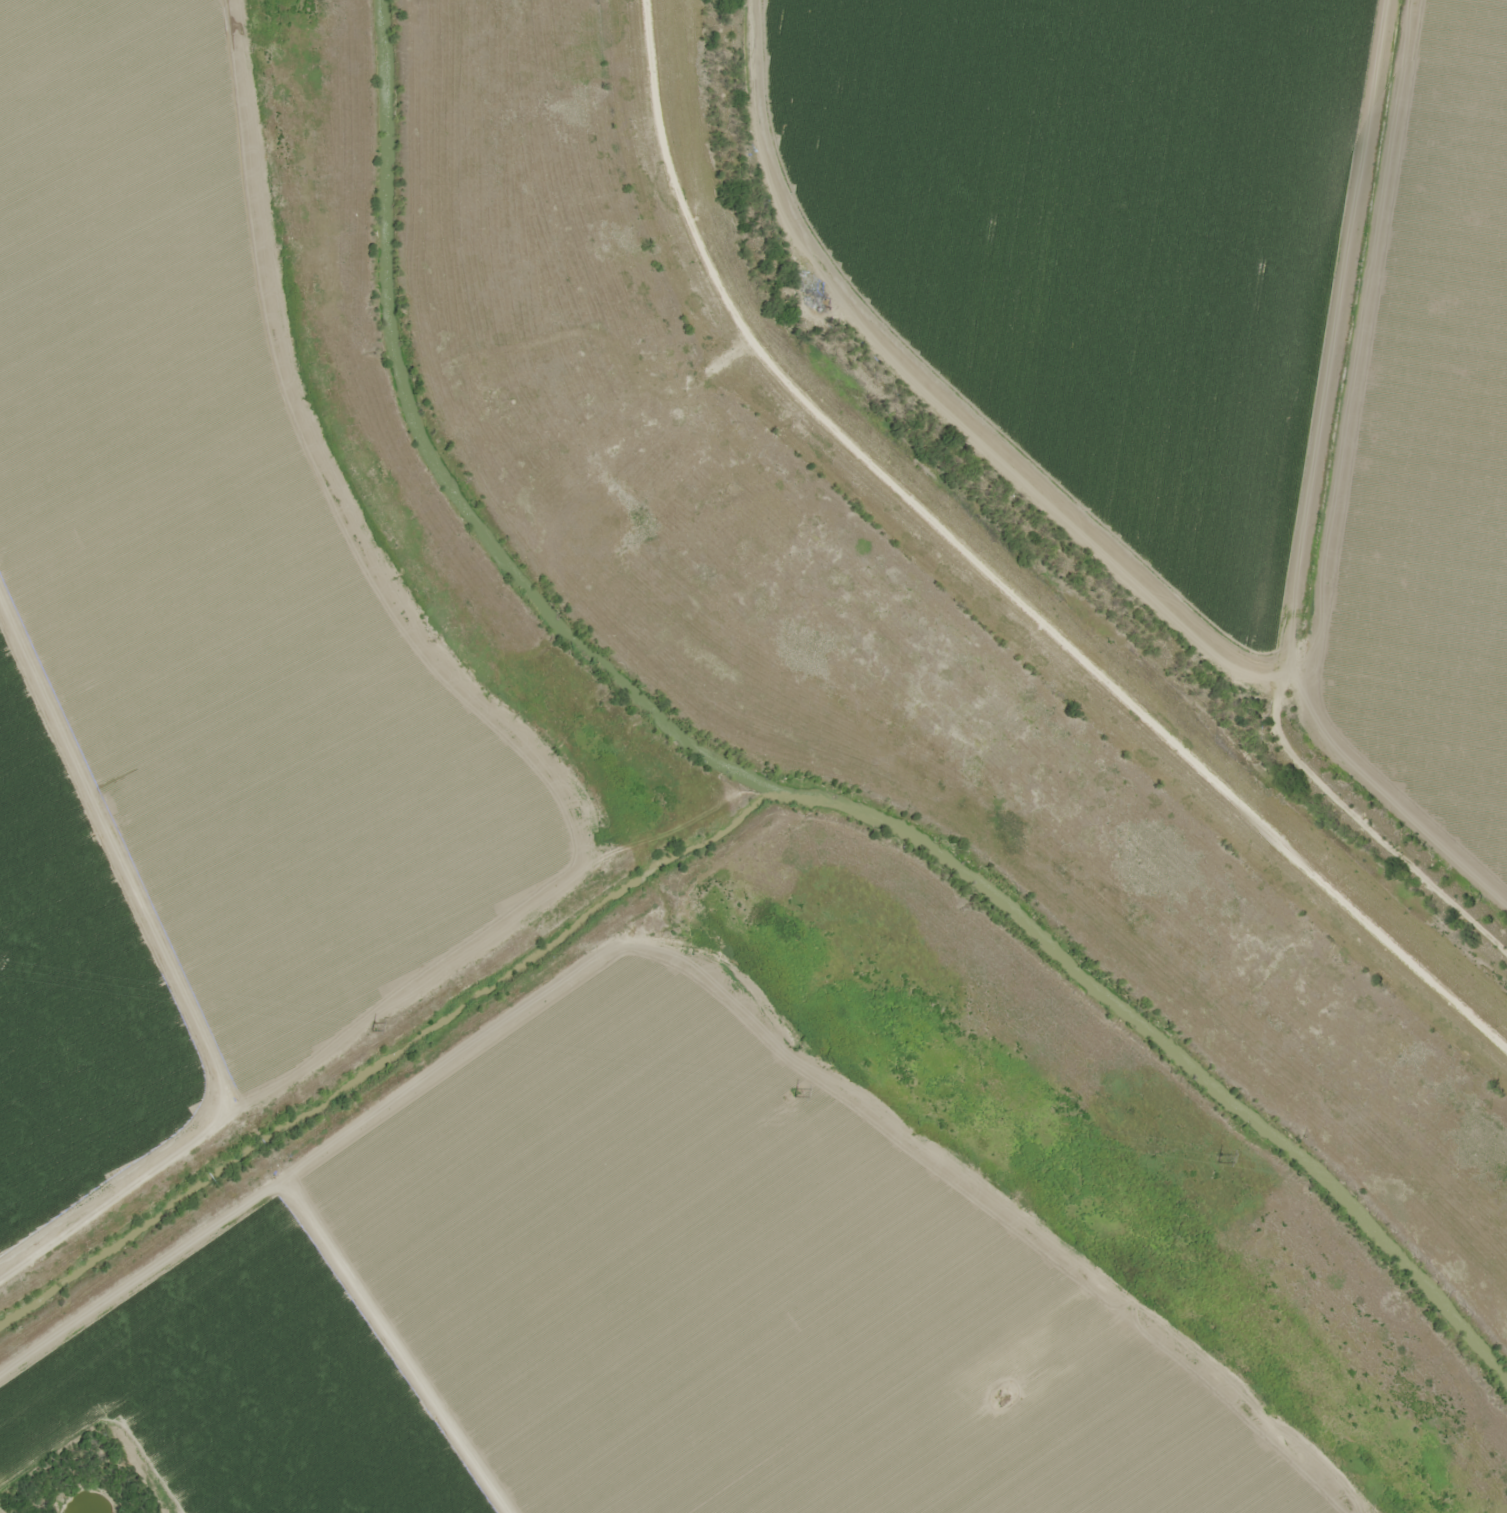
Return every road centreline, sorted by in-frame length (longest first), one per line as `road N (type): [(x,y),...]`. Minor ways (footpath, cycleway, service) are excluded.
road 1 (residential): [(834,0),(843,89),(907,244),(969,321),(1506,796)]
road 2 (residential): [(0,1224),(173,1135),(244,1045),(0,489)]

